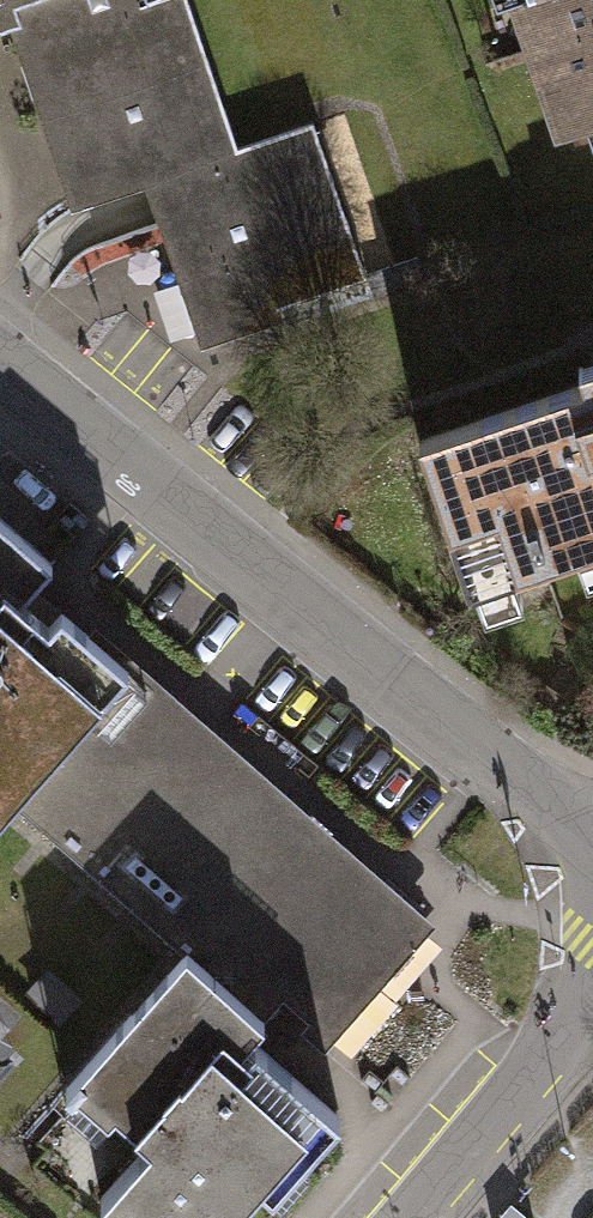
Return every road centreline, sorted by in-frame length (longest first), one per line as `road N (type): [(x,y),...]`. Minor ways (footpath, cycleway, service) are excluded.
road 1 (residential): [(0,372),(592,856)]
road 2 (residential): [(592,990),(413,1217)]

